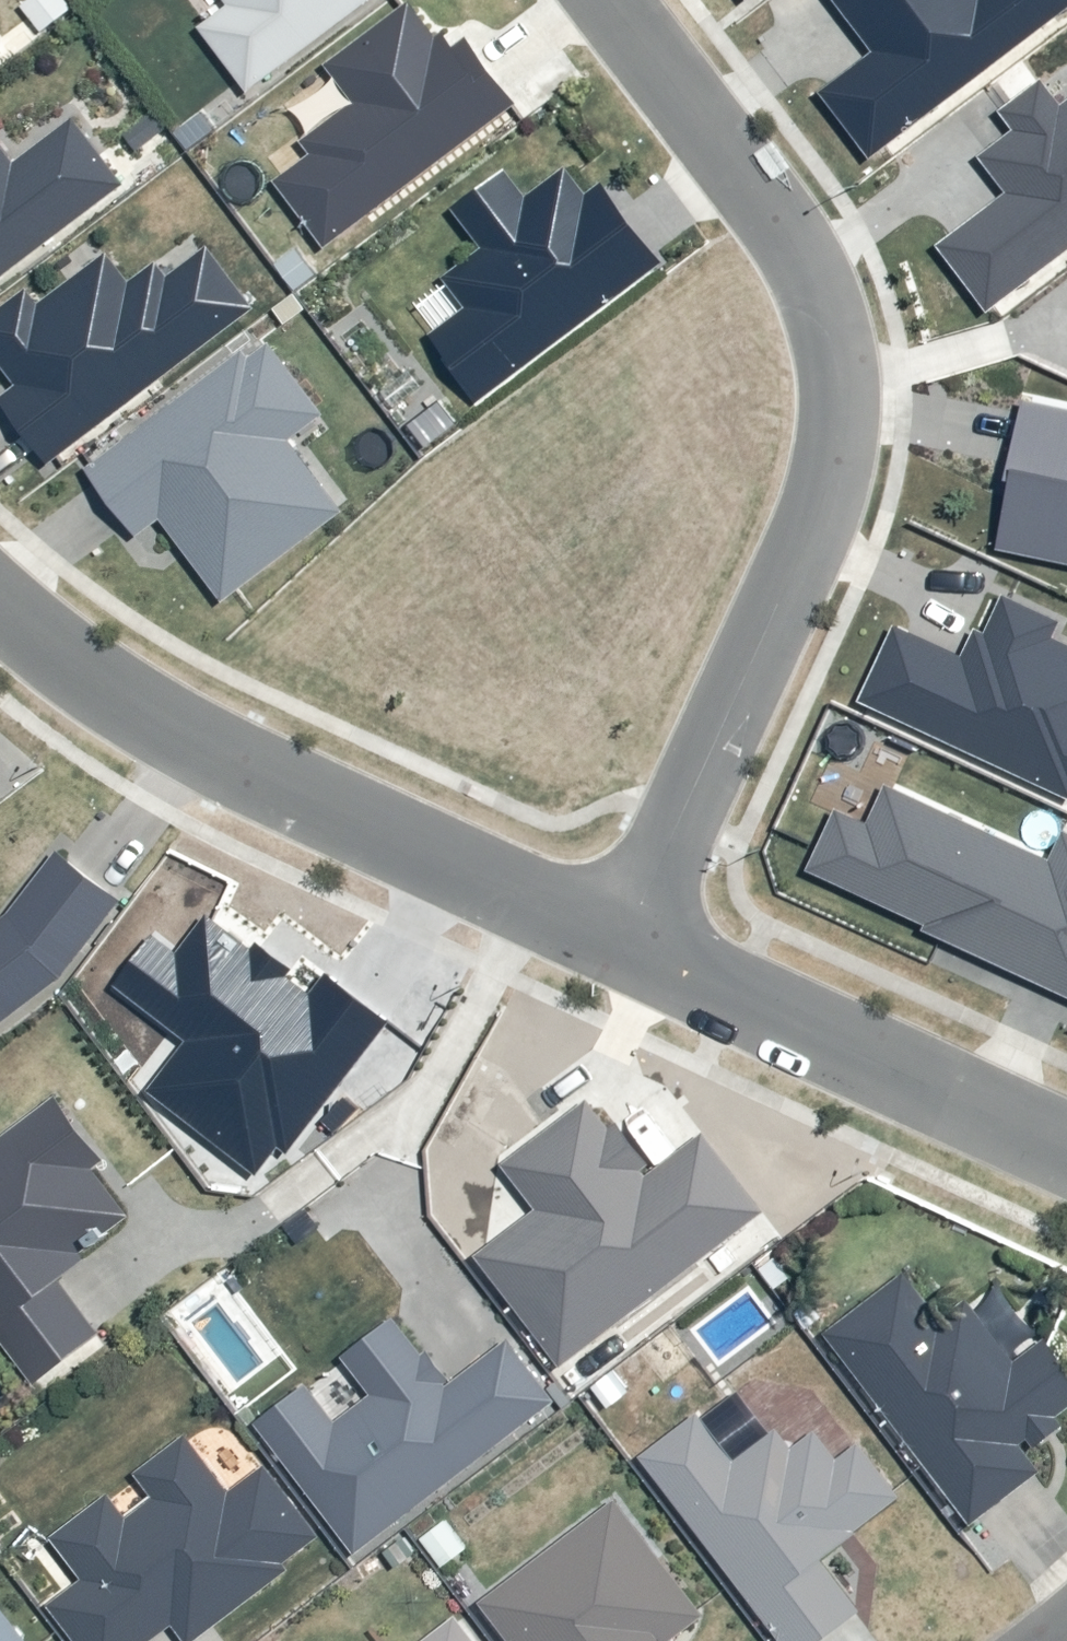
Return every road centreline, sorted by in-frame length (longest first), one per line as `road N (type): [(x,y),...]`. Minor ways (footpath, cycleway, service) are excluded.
road 1 (residential): [(622,940),(807,541),(829,458),(834,366),(816,280),(776,212),(615,0)]
road 2 (residential): [(622,940),(1066,1151)]
road 3 (residential): [(292,782),(622,940)]
road 4 (residential): [(0,614),(107,692),(292,782)]

